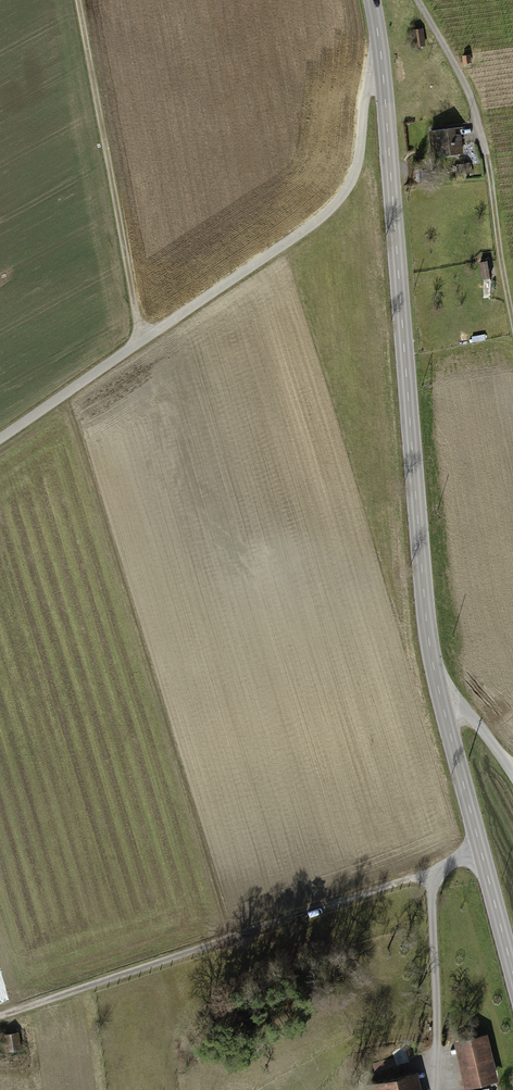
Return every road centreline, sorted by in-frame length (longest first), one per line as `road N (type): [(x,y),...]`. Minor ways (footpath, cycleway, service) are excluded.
road 1 (secondary): [(372,0),(440,699)]
road 2 (track): [(0,436),(313,228),(354,179),(363,106),(383,75)]
road 3 (track): [(0,1018),(431,871),(478,840)]
road 4 (track): [(79,0),(141,344)]
road 5 (track): [(512,331),(469,93),(418,0)]
road 6 (secondary): [(440,699),(512,975)]
road 7 (track): [(431,871),(434,1089)]

